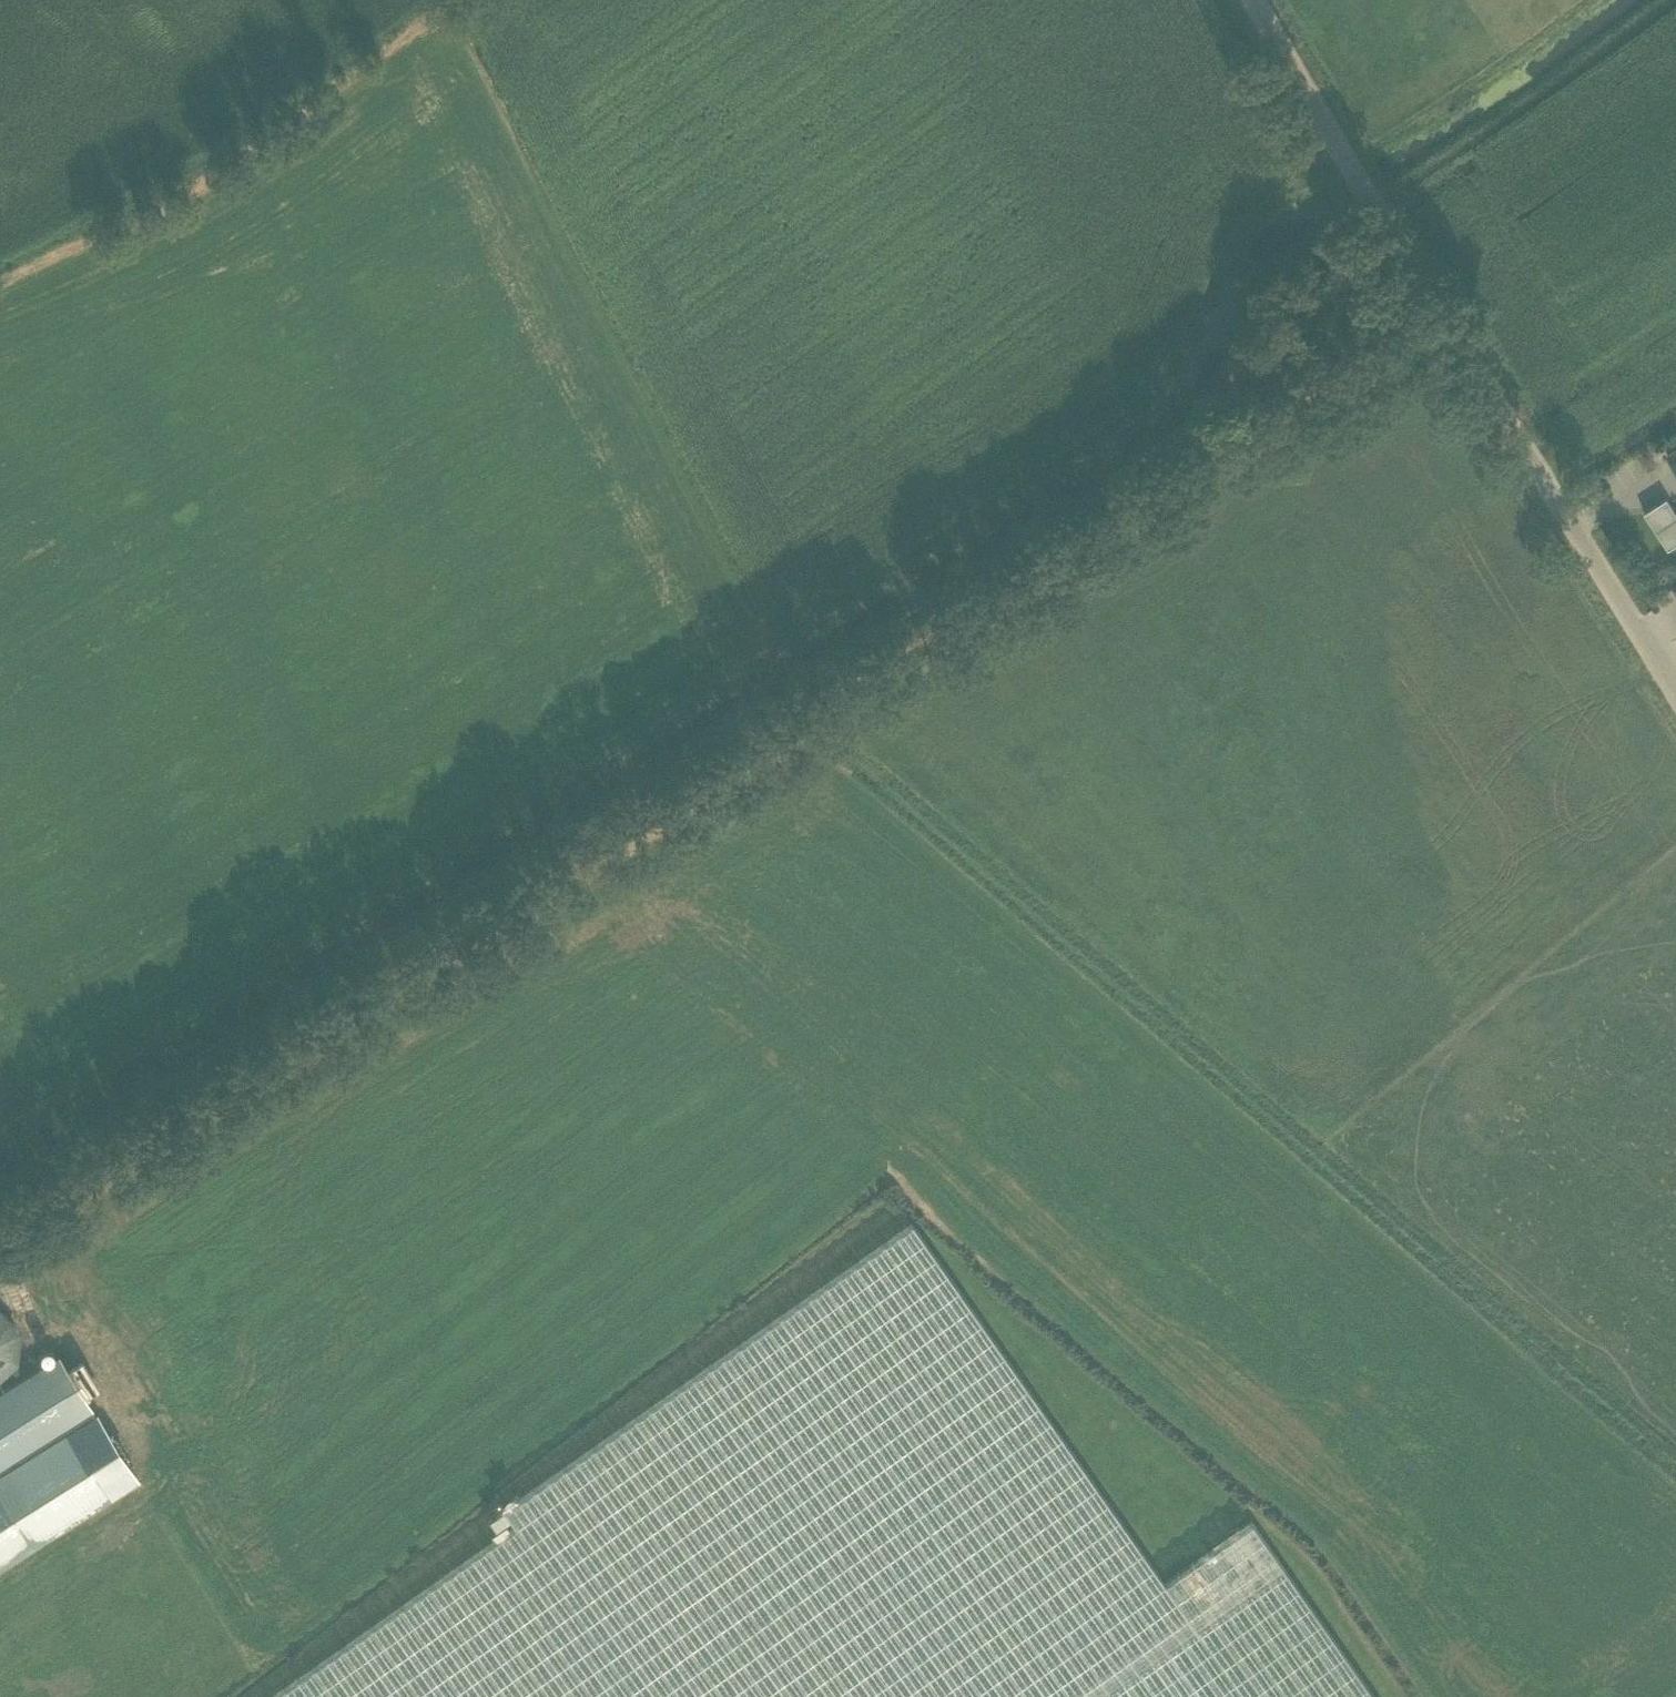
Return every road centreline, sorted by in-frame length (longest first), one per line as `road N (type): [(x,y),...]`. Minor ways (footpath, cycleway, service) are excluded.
road 1 (unclassified): [(1675,717),(1247,0)]
road 2 (track): [(0,1236),(506,908)]

